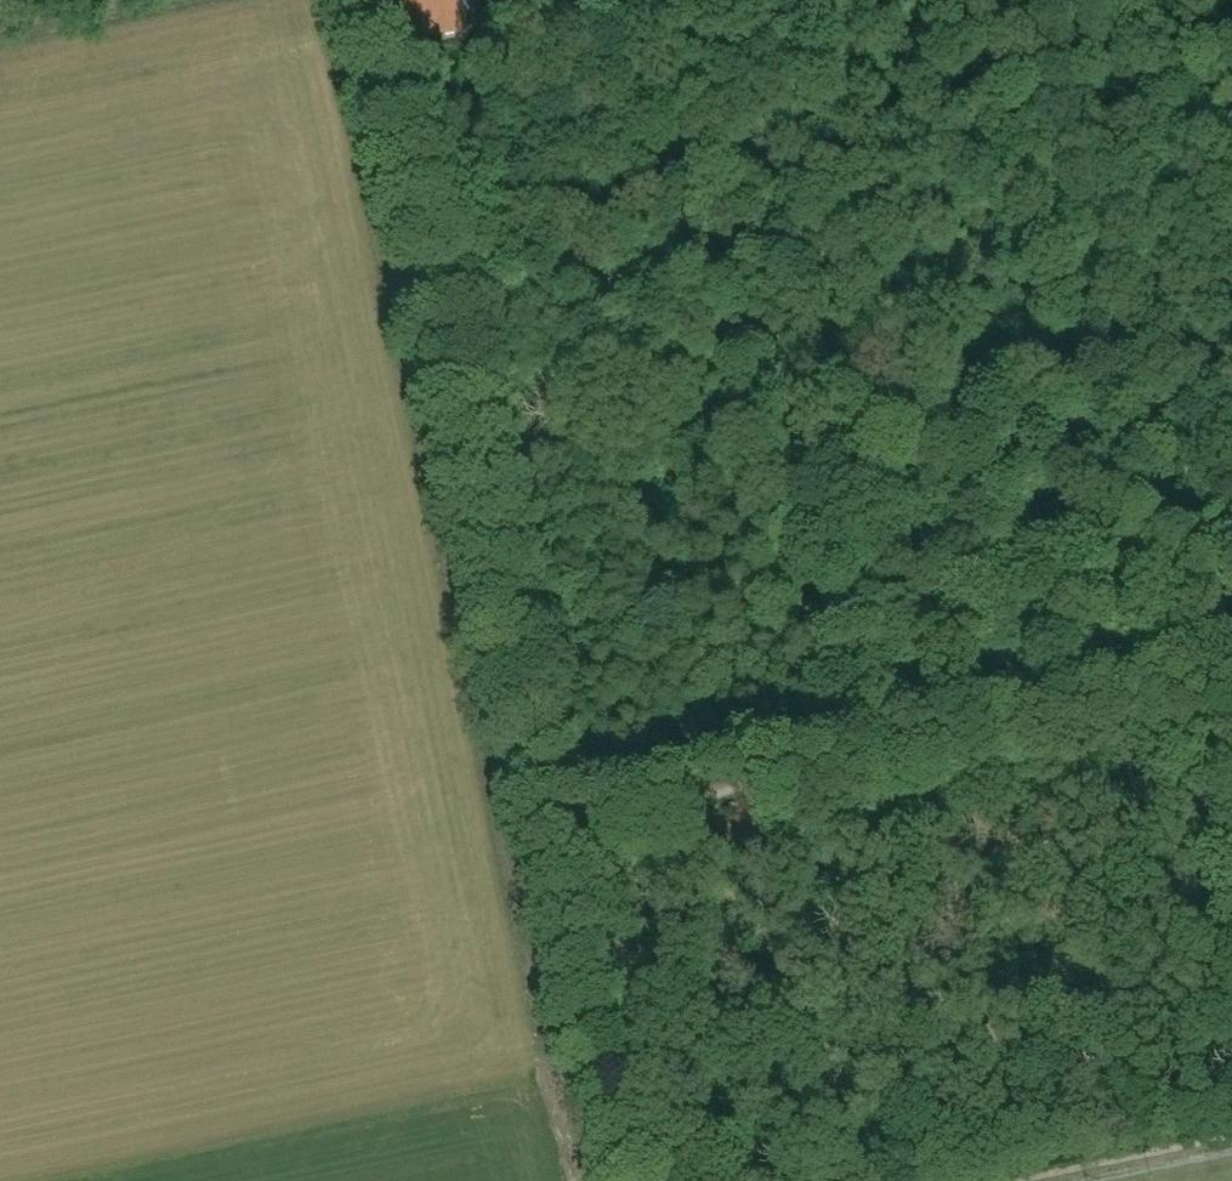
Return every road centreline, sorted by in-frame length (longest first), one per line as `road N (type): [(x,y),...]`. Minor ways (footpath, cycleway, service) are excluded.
road 1 (track): [(631,1180),(379,0)]
road 2 (track): [(1231,686),(556,818)]

